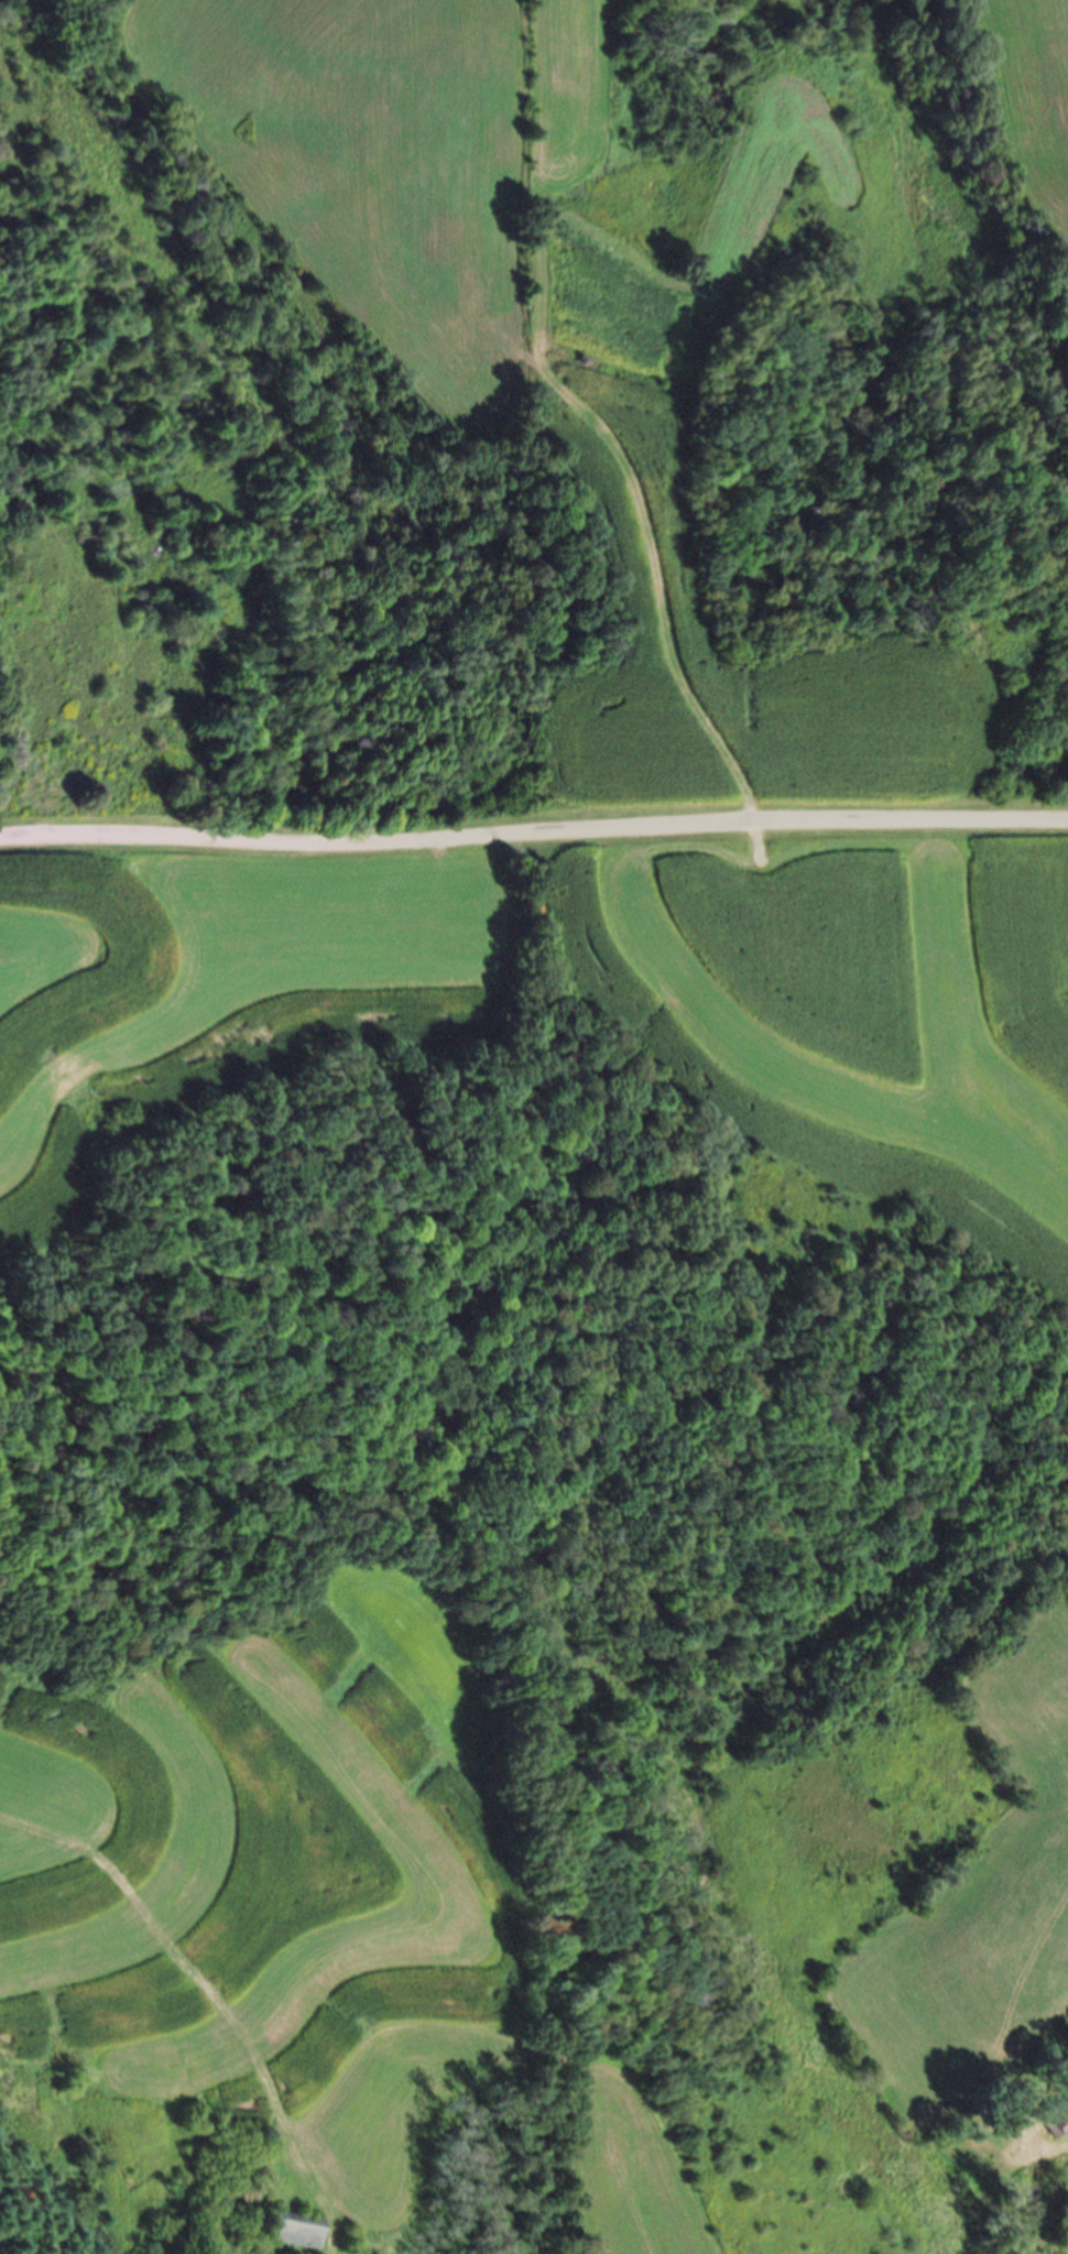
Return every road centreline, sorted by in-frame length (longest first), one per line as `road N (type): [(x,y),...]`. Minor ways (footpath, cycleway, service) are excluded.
road 1 (residential): [(0,839),(402,841),(802,820),(1067,820)]

